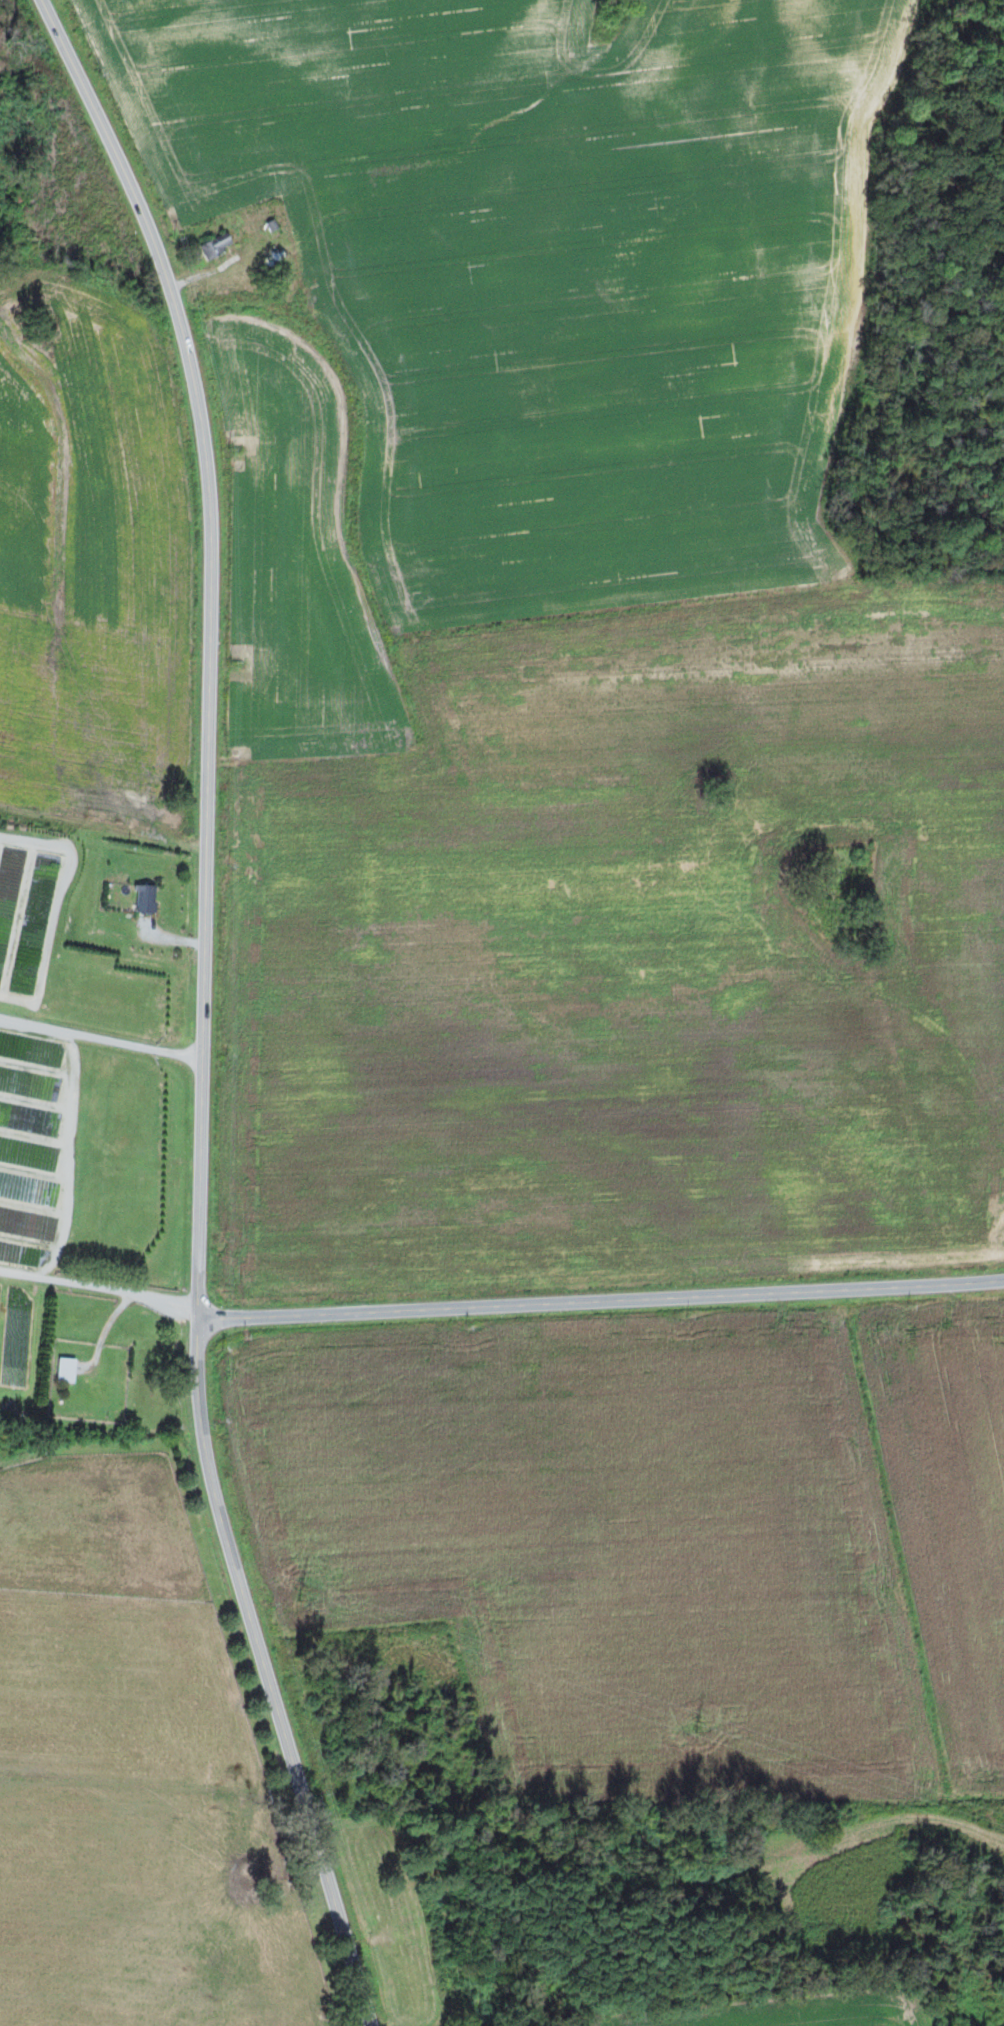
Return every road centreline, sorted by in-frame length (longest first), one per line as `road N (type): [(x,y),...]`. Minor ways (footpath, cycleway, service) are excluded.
road 1 (residential): [(372,2025),(233,1558),(200,1409),(213,513),(202,418),(139,204),(43,0)]
road 2 (residential): [(198,1318),(1003,1279)]

